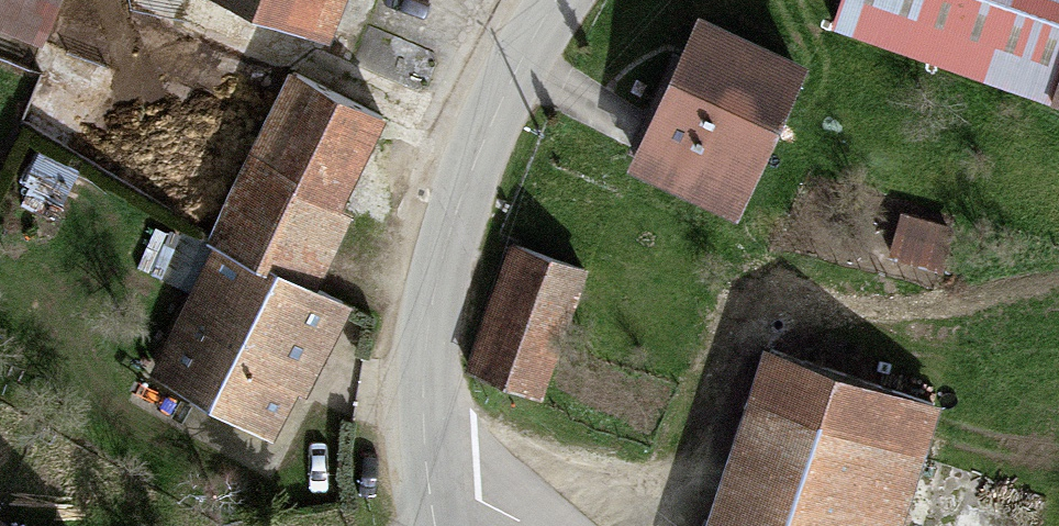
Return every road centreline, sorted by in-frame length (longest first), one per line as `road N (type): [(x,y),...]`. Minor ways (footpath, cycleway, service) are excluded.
road 1 (tertiary): [(438,503),(423,417),(429,287),(470,148),(554,0)]

